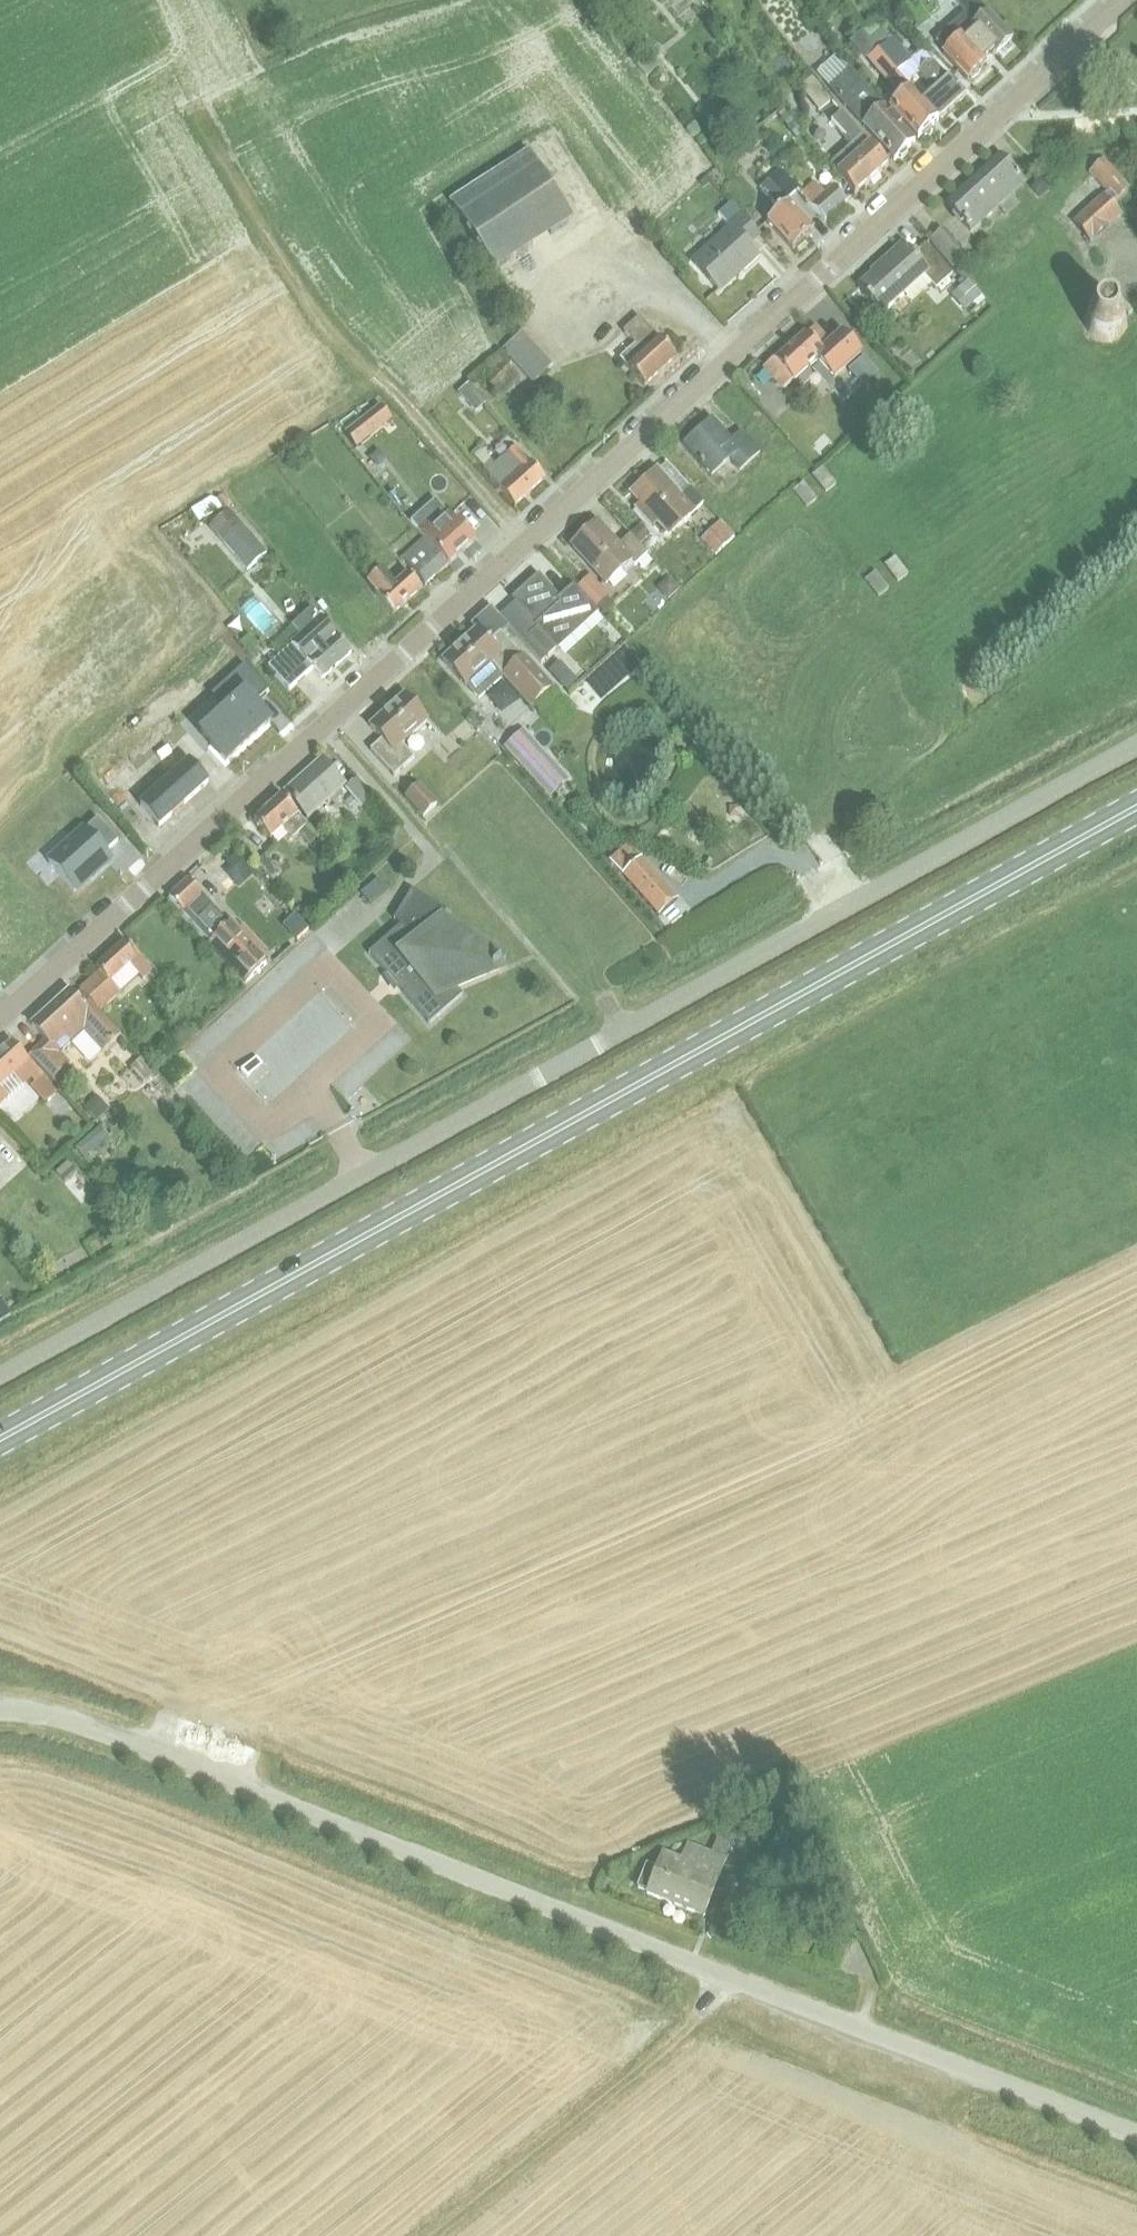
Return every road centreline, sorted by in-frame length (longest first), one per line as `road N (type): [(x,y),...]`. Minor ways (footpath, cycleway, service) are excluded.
road 1 (residential): [(0,1021),(1125,0)]
road 2 (residential): [(0,1378),(1136,744)]
road 3 (secondary): [(0,1438),(1136,808)]
road 4 (unclassified): [(0,1710),(82,1726),(1136,2134)]

